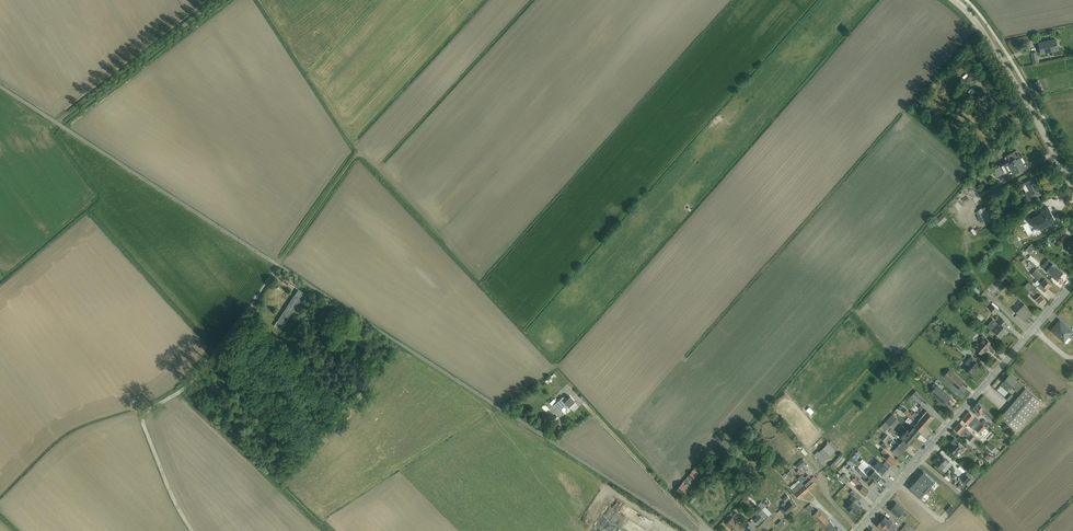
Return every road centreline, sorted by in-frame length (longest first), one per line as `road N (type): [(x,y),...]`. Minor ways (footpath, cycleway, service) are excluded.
road 1 (track): [(278,264),(227,341),(142,419),(192,530)]
road 2 (unclassified): [(1072,283),(856,530)]
road 3 (residential): [(1072,187),(1009,71),(954,0)]

